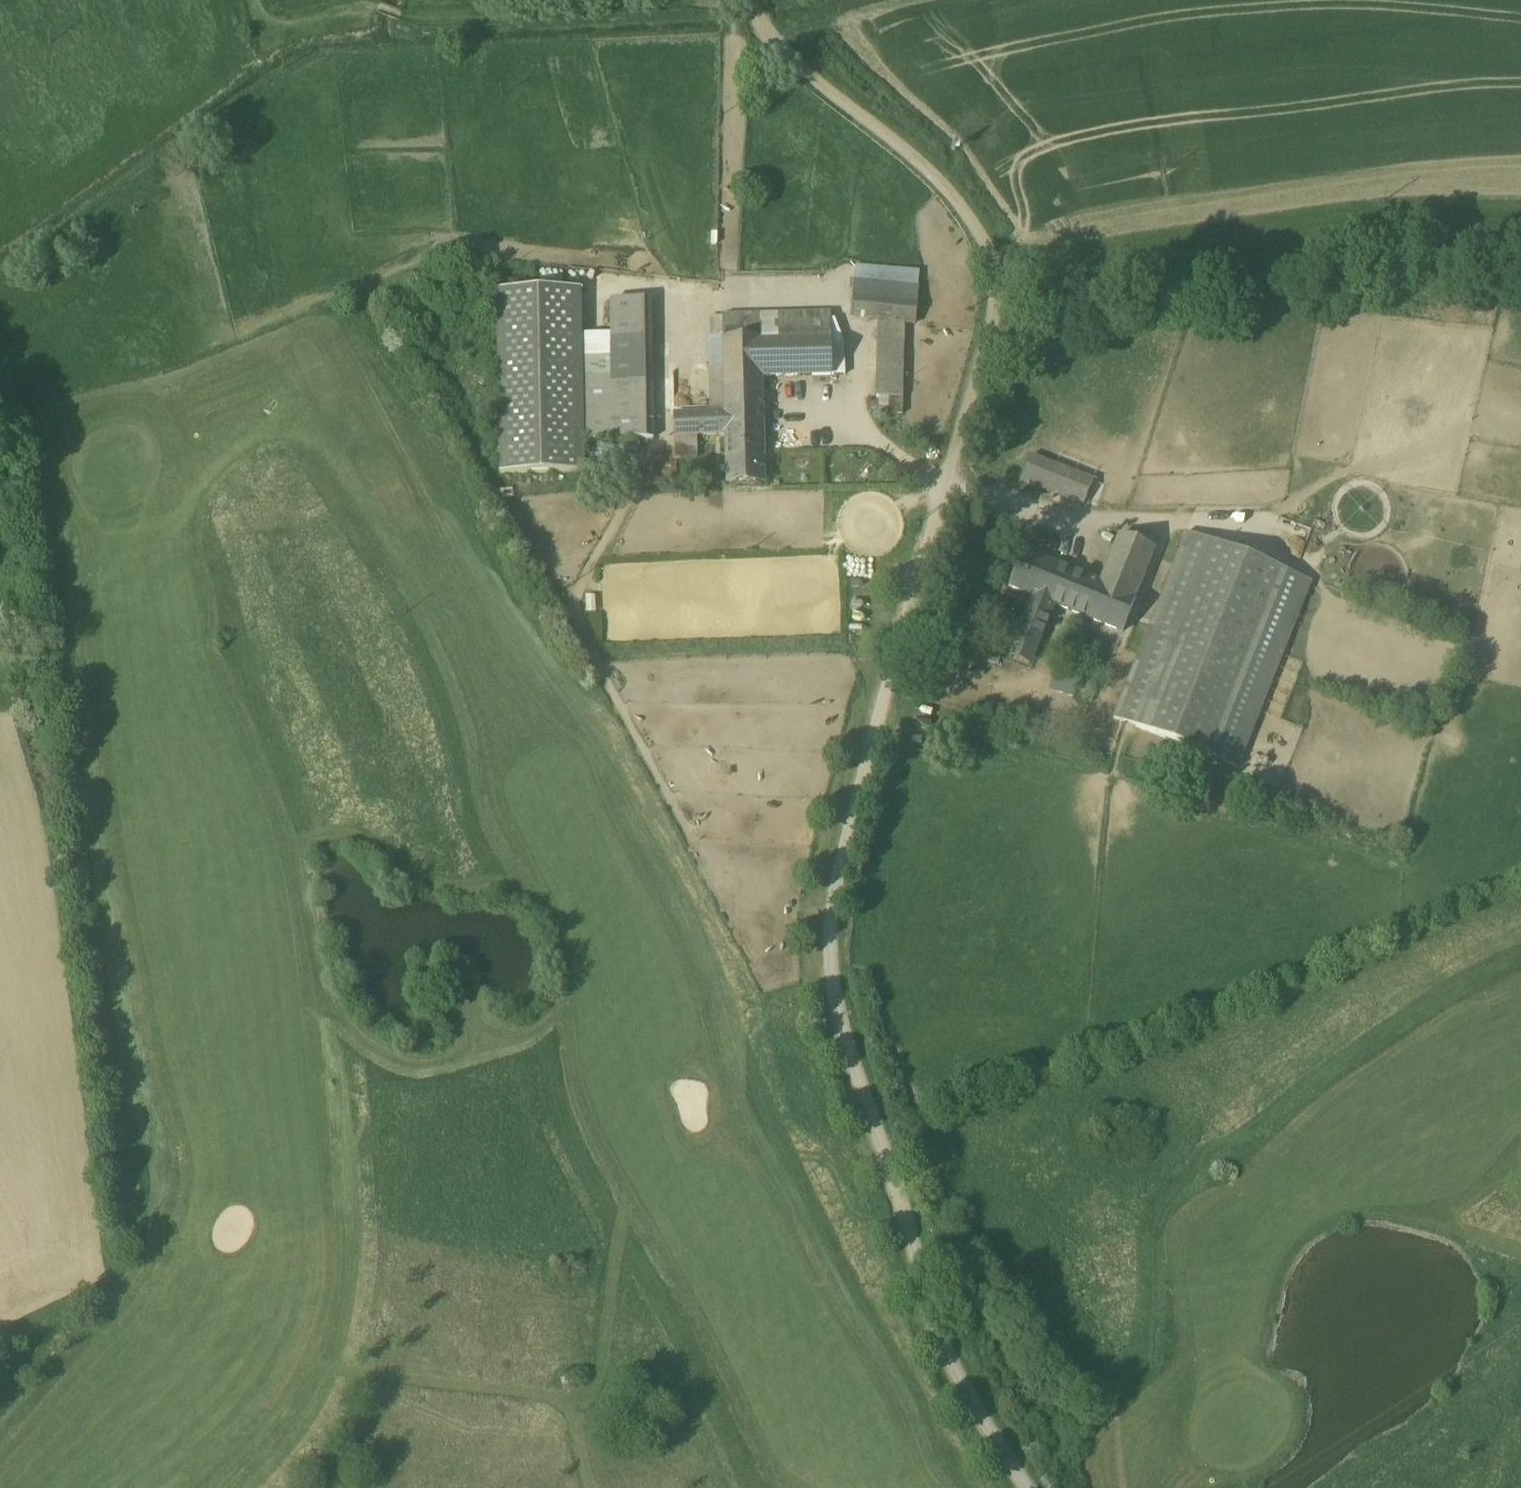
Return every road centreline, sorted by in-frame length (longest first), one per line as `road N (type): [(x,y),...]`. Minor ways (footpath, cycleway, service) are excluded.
road 1 (unclassified): [(1025,1487),(967,1395),(836,997),(829,907),(945,490)]
road 2 (track): [(749,0),(768,45),(893,139),(966,208),(993,258),(993,310),(945,490)]

